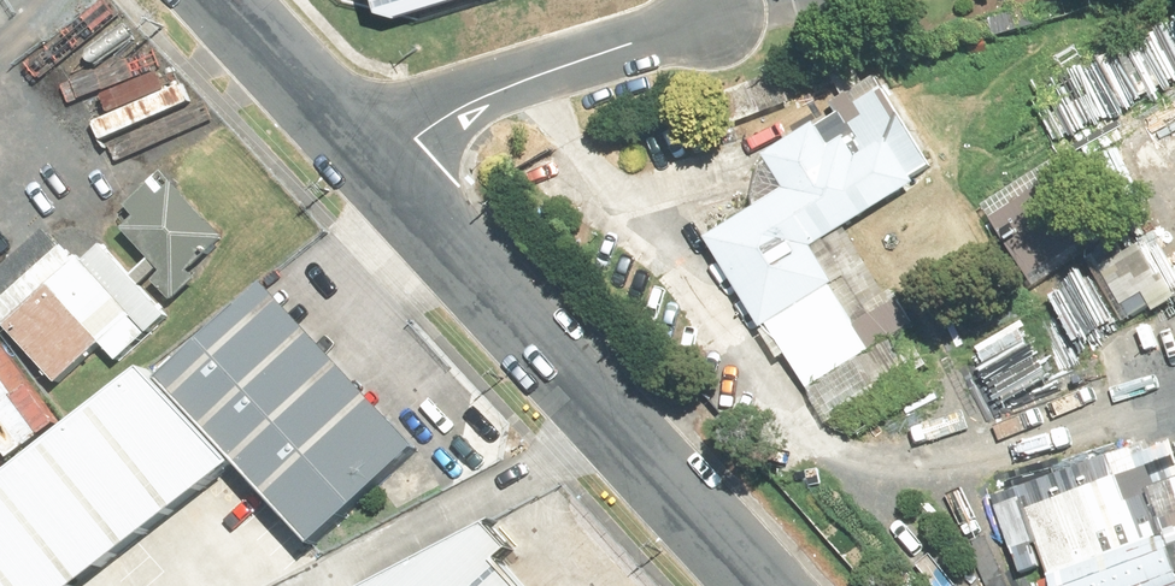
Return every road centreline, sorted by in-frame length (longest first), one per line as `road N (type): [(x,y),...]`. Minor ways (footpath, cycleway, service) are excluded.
road 1 (tertiary): [(376,164),(760,585)]
road 2 (unclassified): [(727,14),(505,86),(444,112),(376,164)]
road 3 (tertiary): [(226,0),(376,164)]

